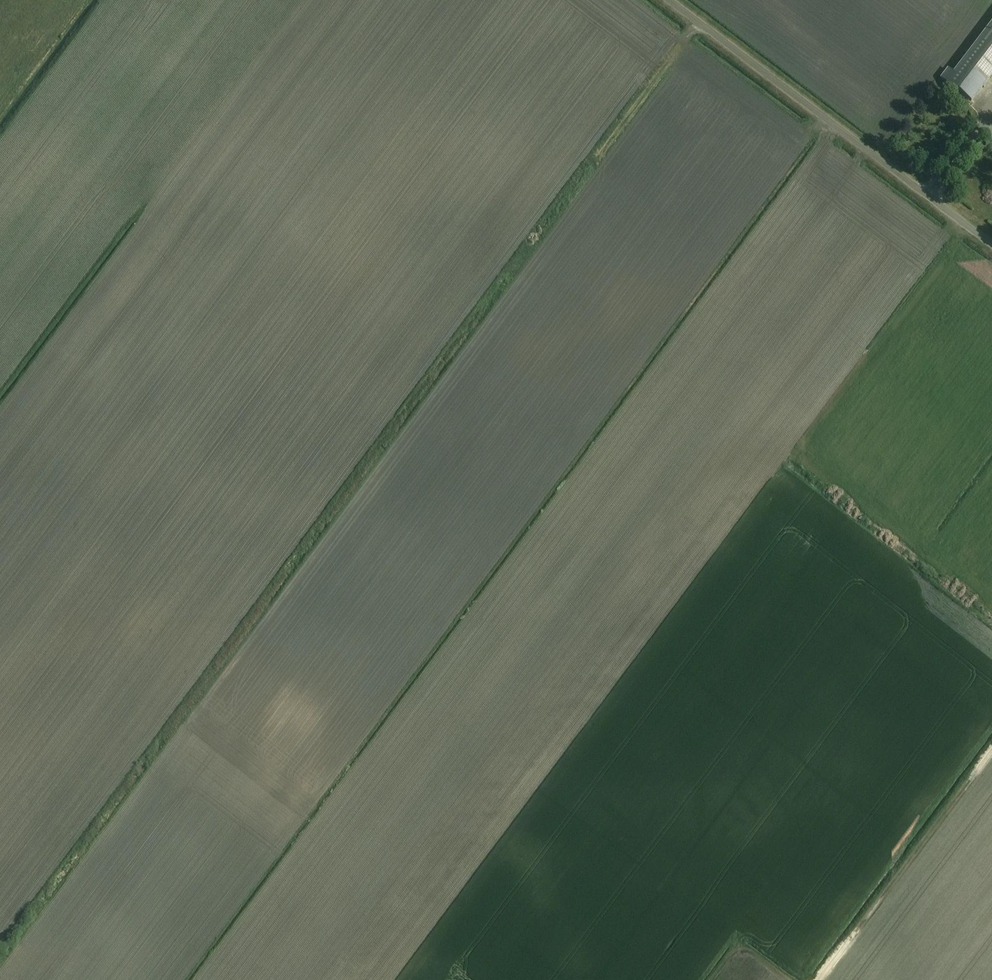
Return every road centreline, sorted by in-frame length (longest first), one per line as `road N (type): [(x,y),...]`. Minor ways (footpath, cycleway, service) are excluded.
road 1 (unclassified): [(991,243),(670,0)]

